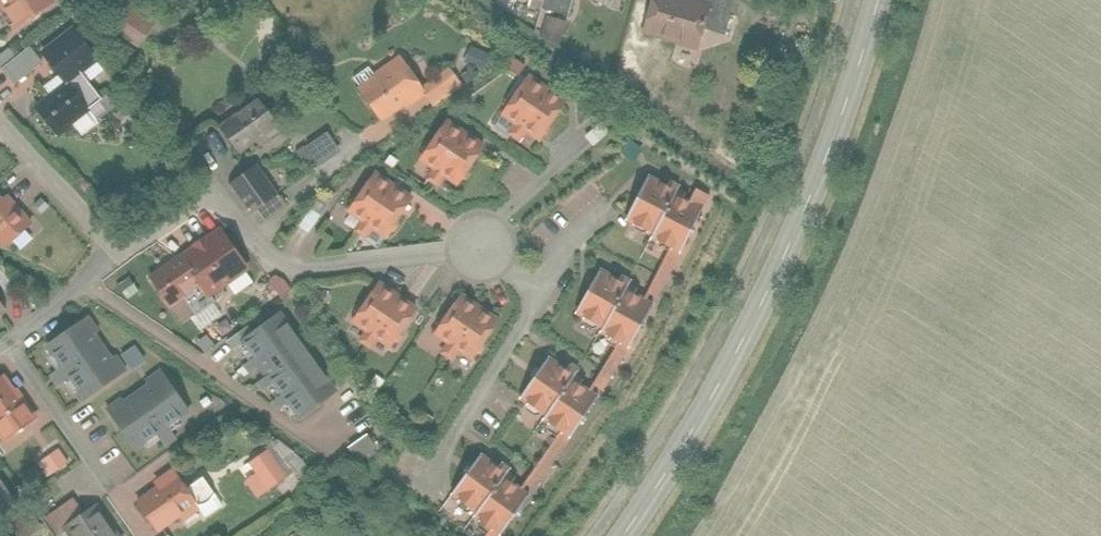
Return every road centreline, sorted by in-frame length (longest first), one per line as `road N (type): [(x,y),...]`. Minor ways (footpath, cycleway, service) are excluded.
road 1 (secondary): [(598,535),(662,439),(745,288),(809,143),(856,0)]
road 2 (residential): [(100,250),(197,187),(263,261),(463,244)]
road 3 (residential): [(100,250),(0,149)]
road 4 (residential): [(0,323),(100,250)]

